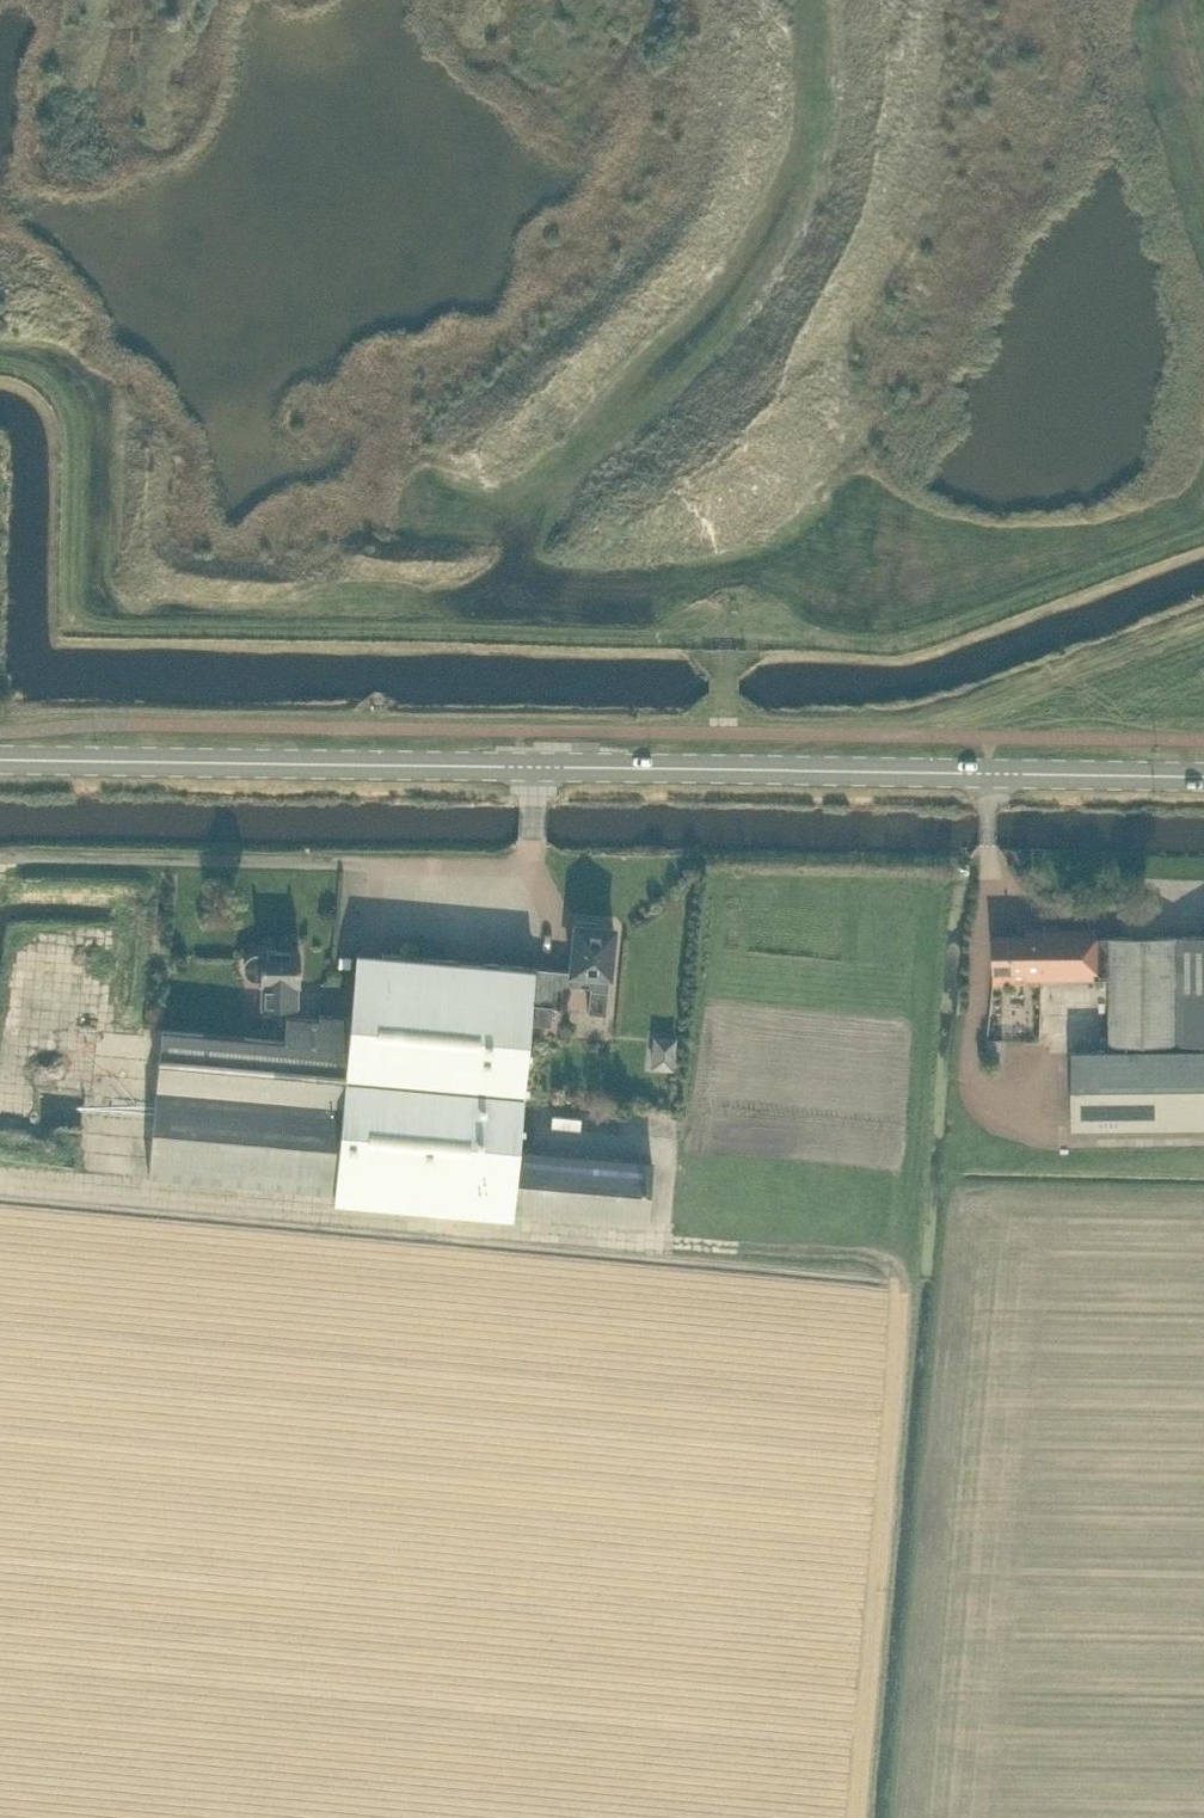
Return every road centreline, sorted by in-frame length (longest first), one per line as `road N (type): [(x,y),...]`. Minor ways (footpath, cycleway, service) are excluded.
road 1 (track): [(1203,535),(910,644),(545,627),(89,626),(72,593),(69,406),(48,376),(27,363),(0,363)]
road 2 (tertiary): [(0,757),(1203,774)]

